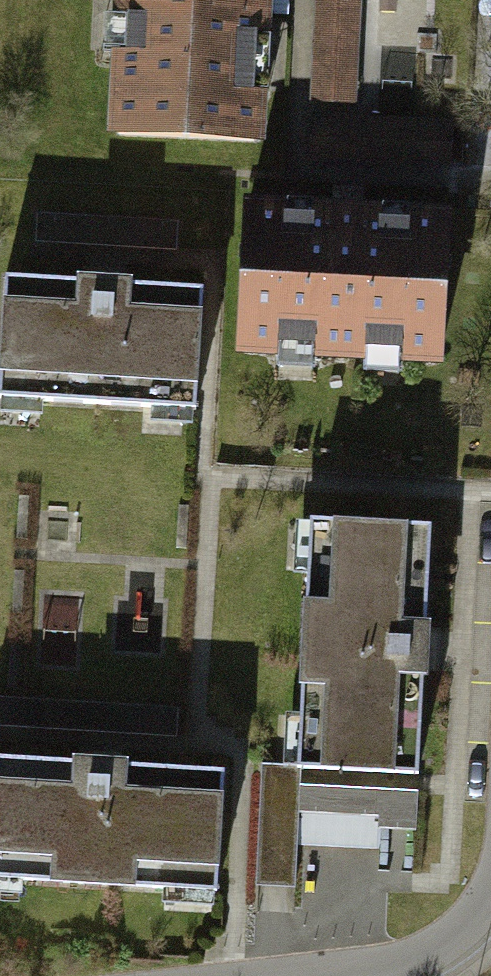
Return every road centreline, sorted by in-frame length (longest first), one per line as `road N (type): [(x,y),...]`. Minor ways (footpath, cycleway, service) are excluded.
road 1 (residential): [(490,895),(465,929),(421,957),(327,975)]

